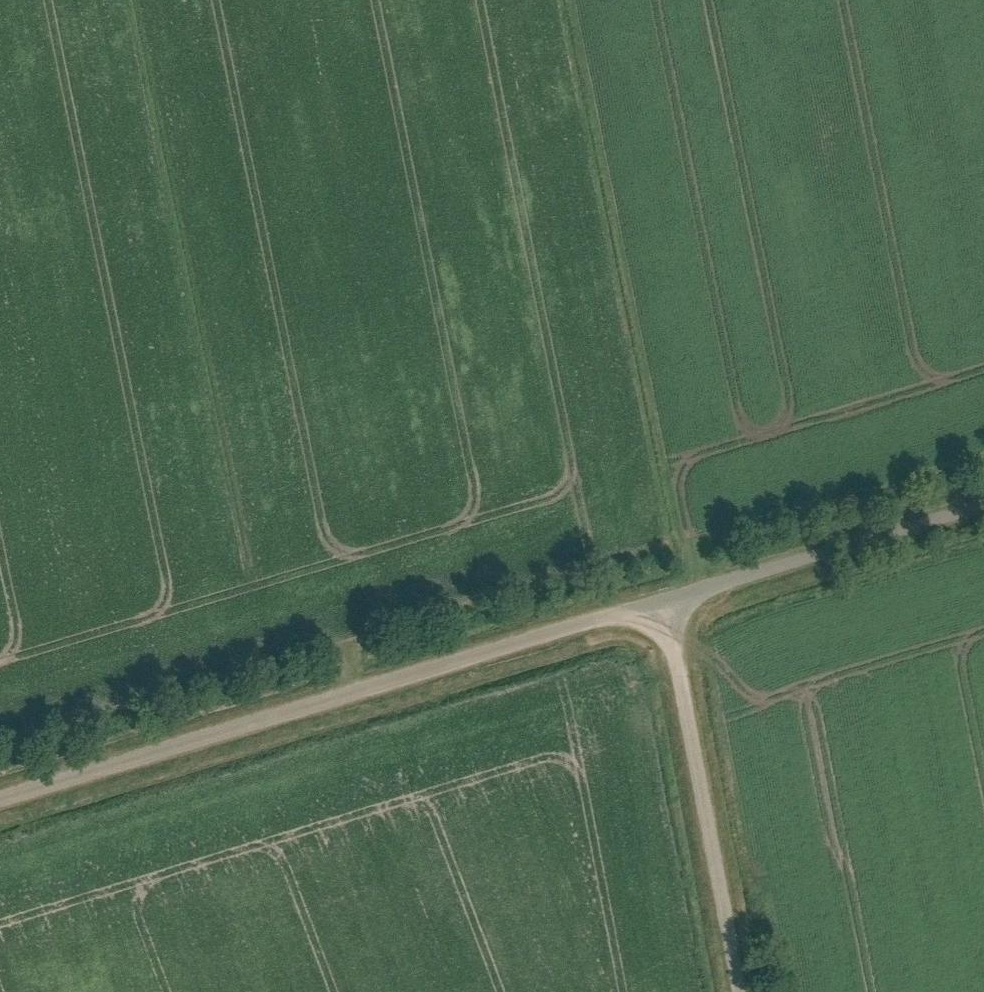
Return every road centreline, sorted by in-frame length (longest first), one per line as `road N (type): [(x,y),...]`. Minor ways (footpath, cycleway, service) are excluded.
road 1 (unclassified): [(0,800),(656,605)]
road 2 (unclassified): [(734,991),(656,605)]
road 3 (unclassified): [(656,605),(983,510)]

